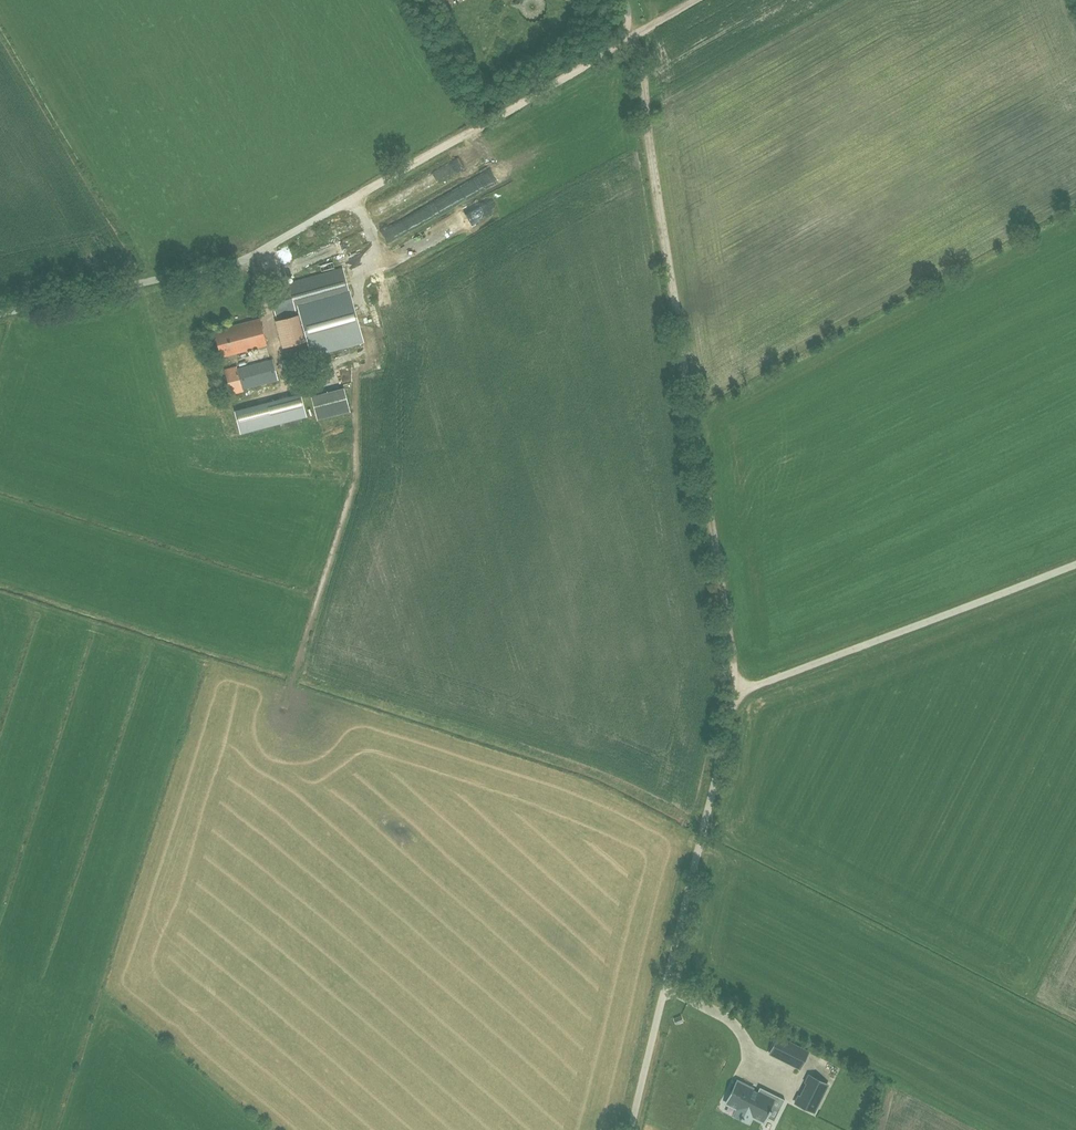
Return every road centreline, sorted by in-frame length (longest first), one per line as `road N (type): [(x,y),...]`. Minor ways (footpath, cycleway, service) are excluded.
road 1 (unclassified): [(630,1129),(741,696),(1075,564)]
road 2 (track): [(636,34),(741,696)]
road 3 (unclassified): [(0,313),(244,260),(334,209)]
road 4 (track): [(334,209),(636,34)]

